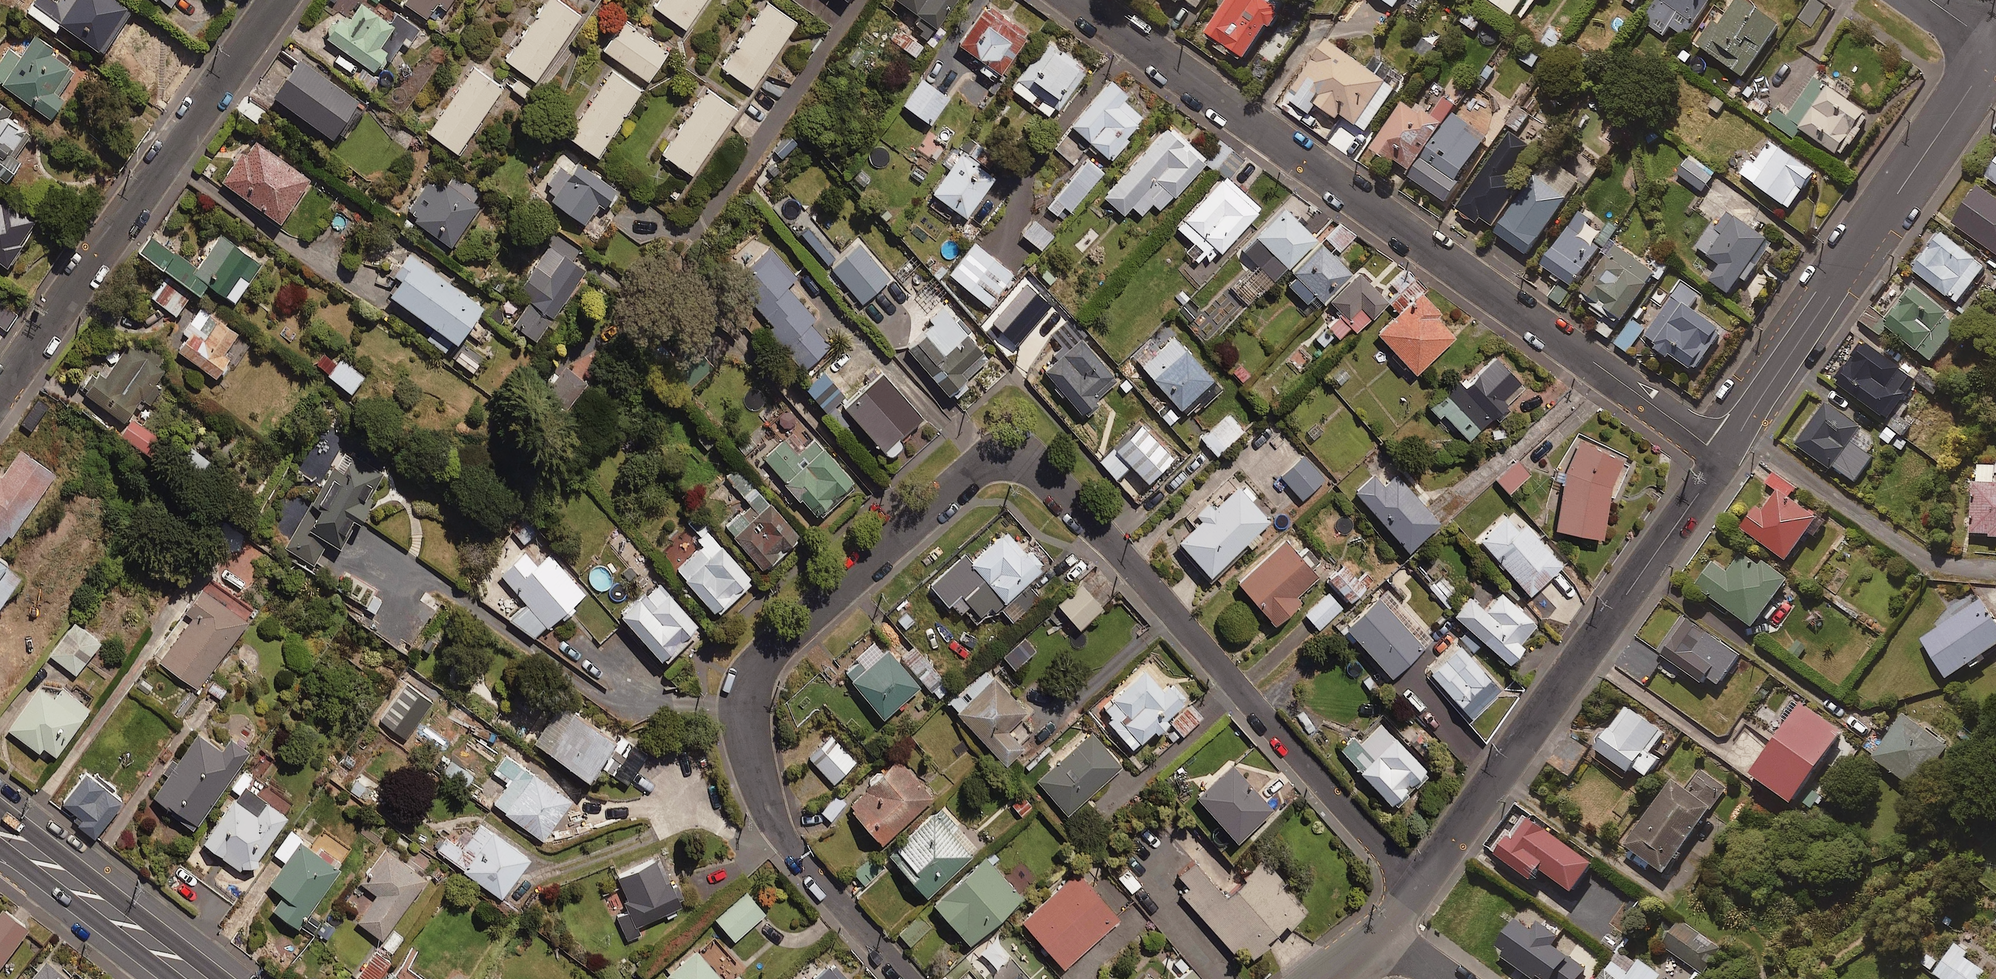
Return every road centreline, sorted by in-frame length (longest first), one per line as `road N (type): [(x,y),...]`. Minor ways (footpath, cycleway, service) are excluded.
road 1 (residential): [(1421,885),(1382,854),(1040,471),(1002,456),(980,461),(771,648),(749,680),(748,724),(771,813),(795,855),(906,978)]
road 2 (residential): [(1717,450),(1082,0)]
road 3 (residential): [(1717,450),(1421,885)]
road 4 (residential): [(1995,54),(1717,450)]
road 5 (residential): [(277,0),(0,393)]
road 6 (secondary): [(201,978),(0,819)]

